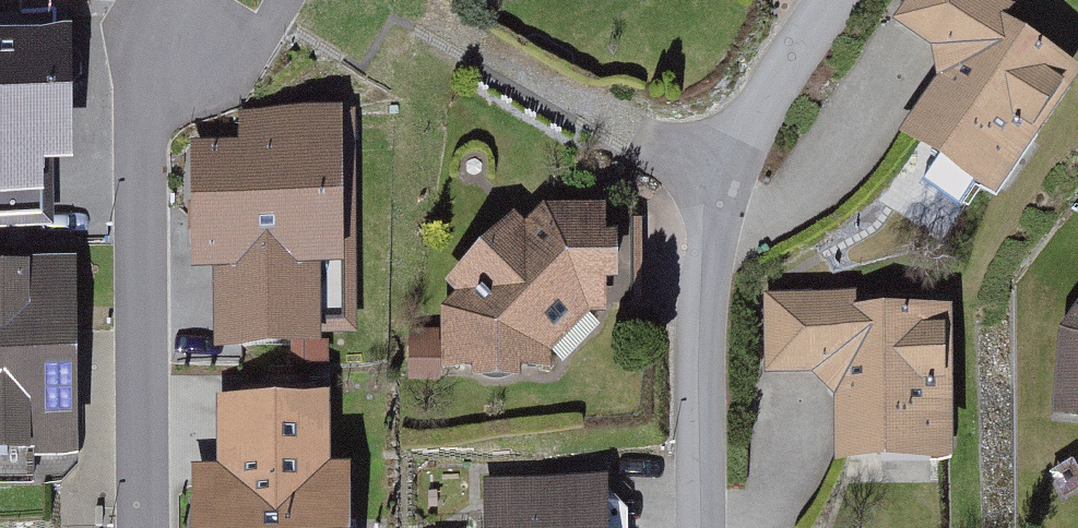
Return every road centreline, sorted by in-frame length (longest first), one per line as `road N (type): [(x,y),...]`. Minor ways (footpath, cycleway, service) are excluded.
road 1 (residential): [(692,527),(689,184),(846,0)]
road 2 (residential): [(145,527),(146,14)]

